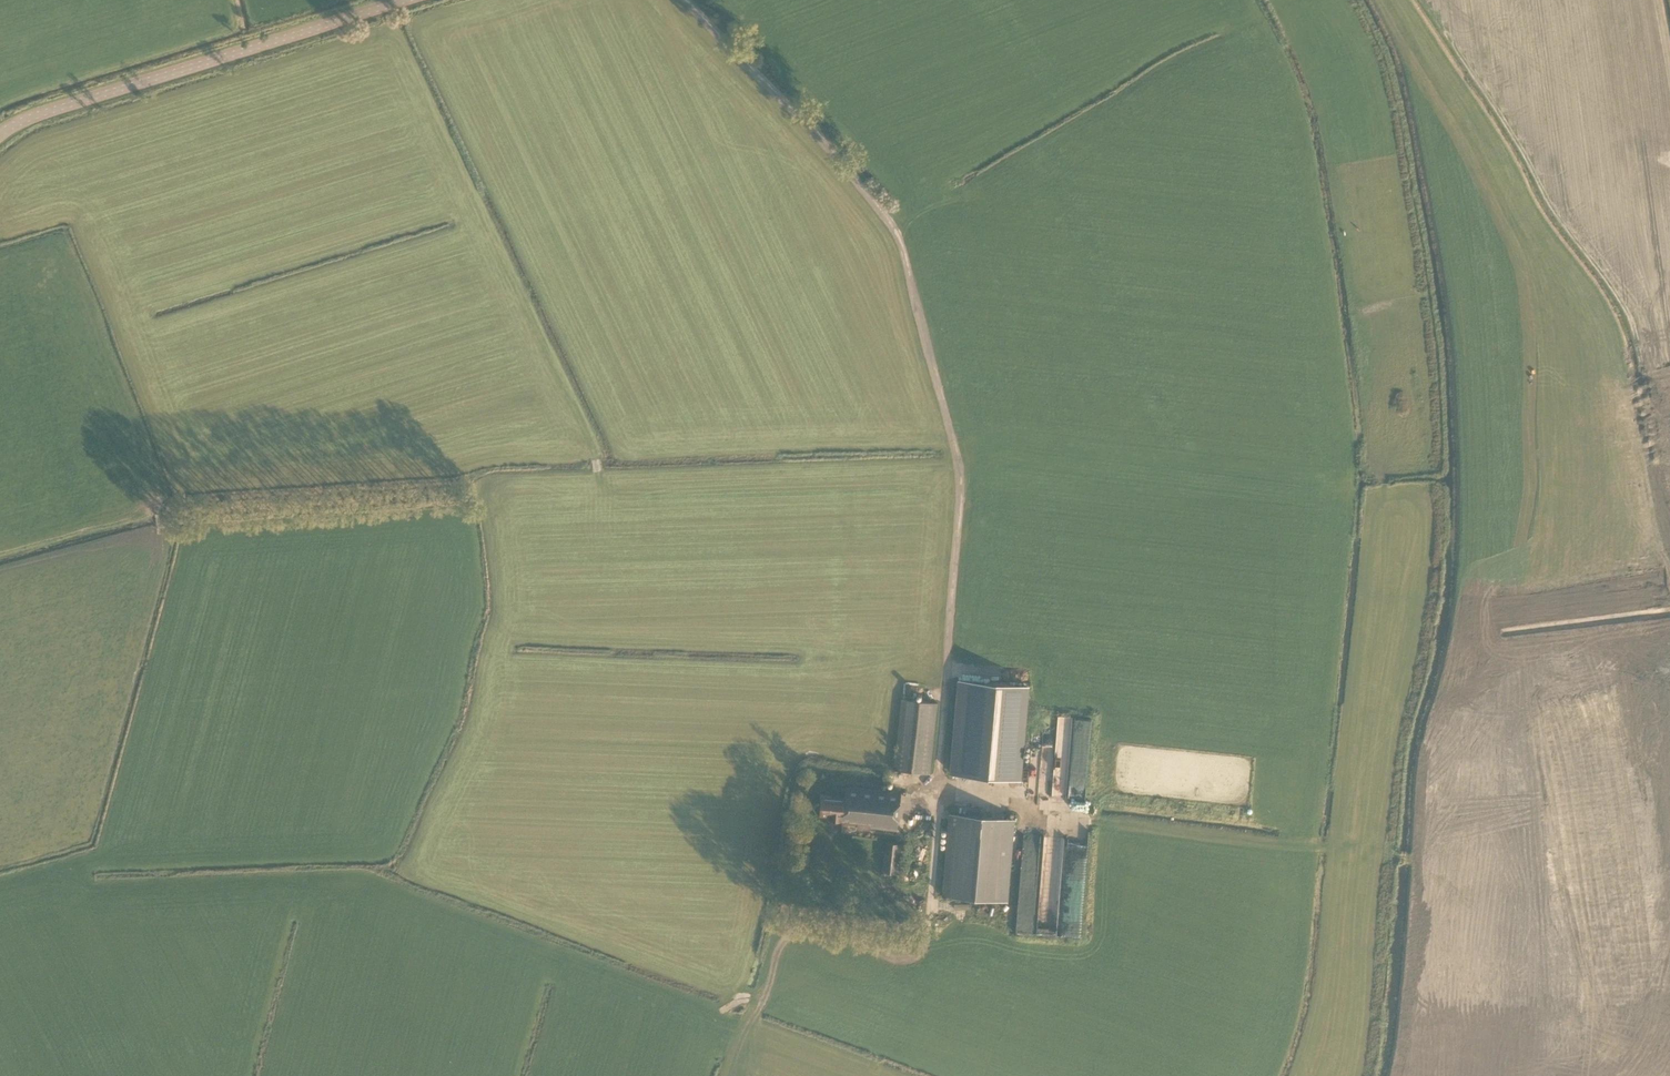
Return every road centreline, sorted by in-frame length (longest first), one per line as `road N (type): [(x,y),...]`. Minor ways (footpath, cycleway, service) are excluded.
road 1 (tertiary): [(0,133),(409,0)]

